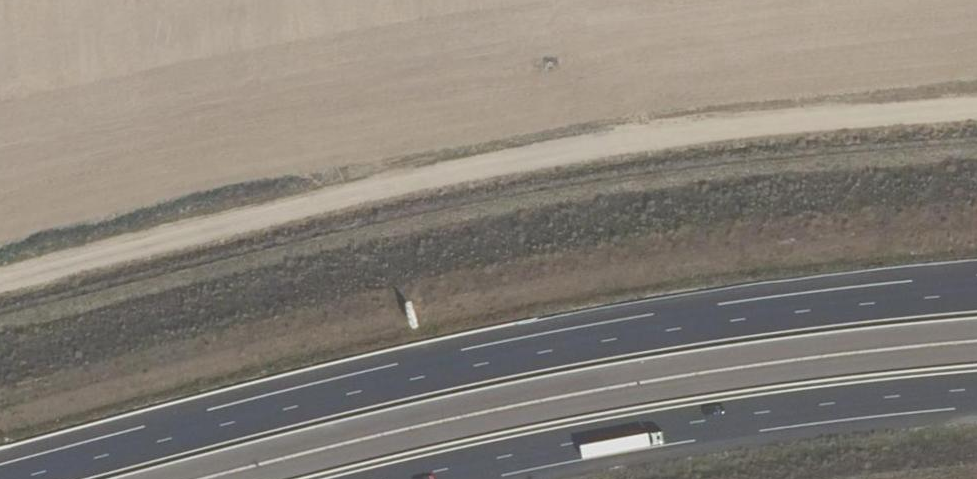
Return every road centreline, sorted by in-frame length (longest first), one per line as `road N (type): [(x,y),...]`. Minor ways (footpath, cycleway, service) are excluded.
road 1 (track): [(976,217),(778,229),(568,261),(0,407)]
road 2 (track): [(976,111),(611,142),(0,284)]
road 3 (track): [(976,152),(738,169),(497,201),(0,323)]
road 4 (trunk): [(976,294),(614,331),(343,386),(3,478)]
road 5 (trunk): [(419,478),(646,430),(976,391)]

